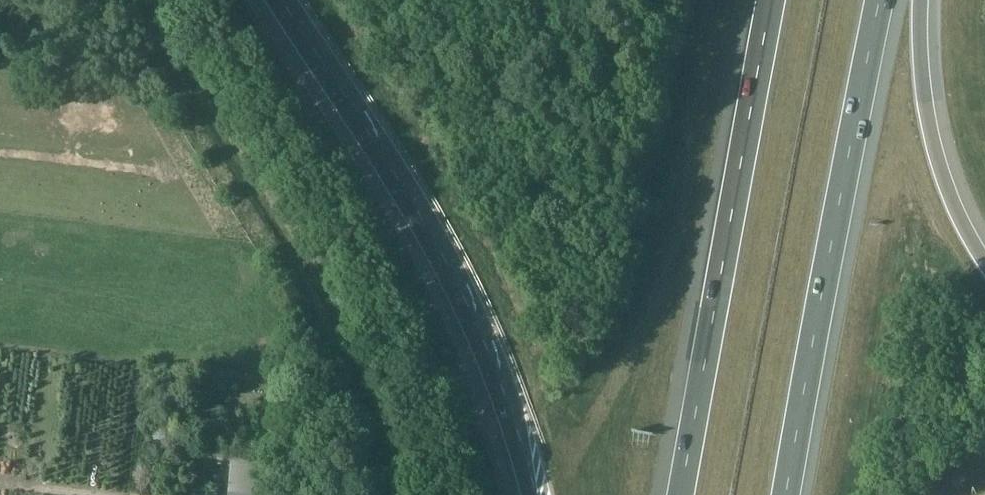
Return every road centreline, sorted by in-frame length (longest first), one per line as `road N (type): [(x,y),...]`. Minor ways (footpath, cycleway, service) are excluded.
road 1 (motorway): [(286,0),(463,298),(517,433),(531,494)]
road 2 (motorway): [(786,494),(880,0)]
road 3 (motorway): [(773,0),(683,494)]
road 4 (motorway): [(984,263),(942,178),(929,129),(922,0)]

